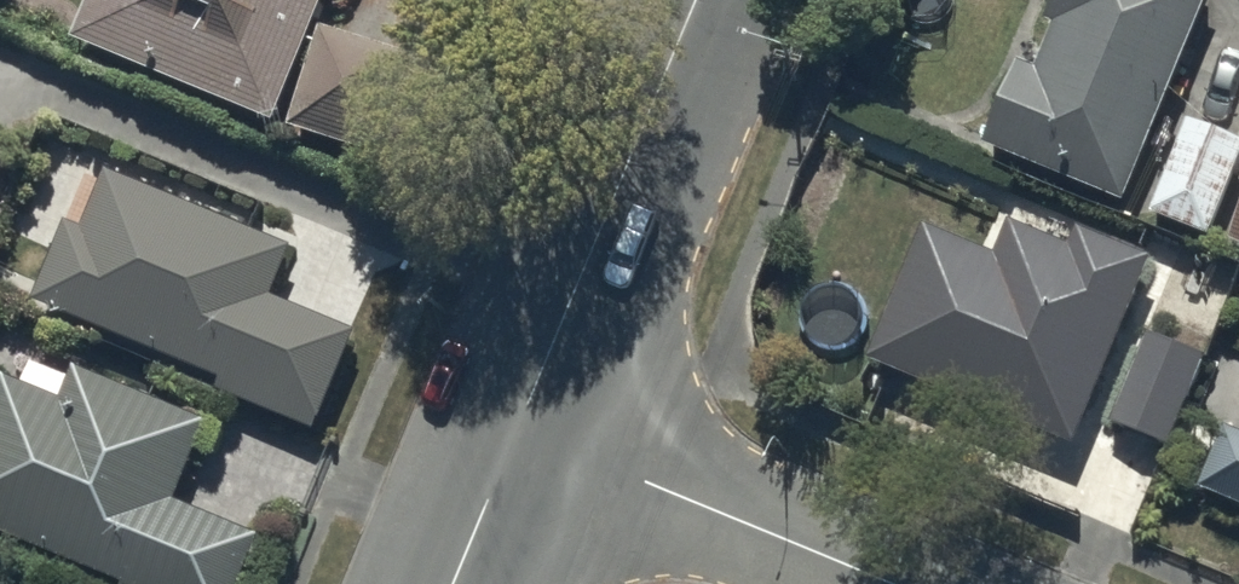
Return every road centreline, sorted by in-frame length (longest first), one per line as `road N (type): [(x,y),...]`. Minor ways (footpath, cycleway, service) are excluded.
road 1 (tertiary): [(519,436),(699,0)]
road 2 (residential): [(519,436),(886,583)]
road 3 (tertiary): [(458,583),(519,436)]

